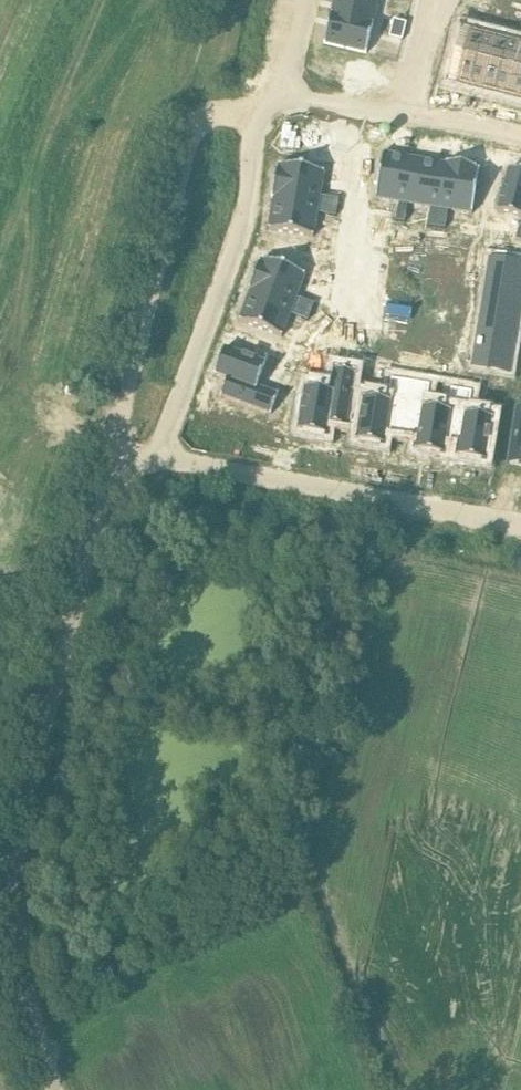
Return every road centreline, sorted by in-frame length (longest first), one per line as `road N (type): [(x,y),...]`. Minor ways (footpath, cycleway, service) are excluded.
road 1 (residential): [(48,1089),(13,923),(20,824),(115,453)]
road 2 (residential): [(160,461),(245,227),(260,145),(280,99)]
road 3 (residential): [(520,528),(160,461)]
road 4 (residential): [(280,99),(520,134)]

